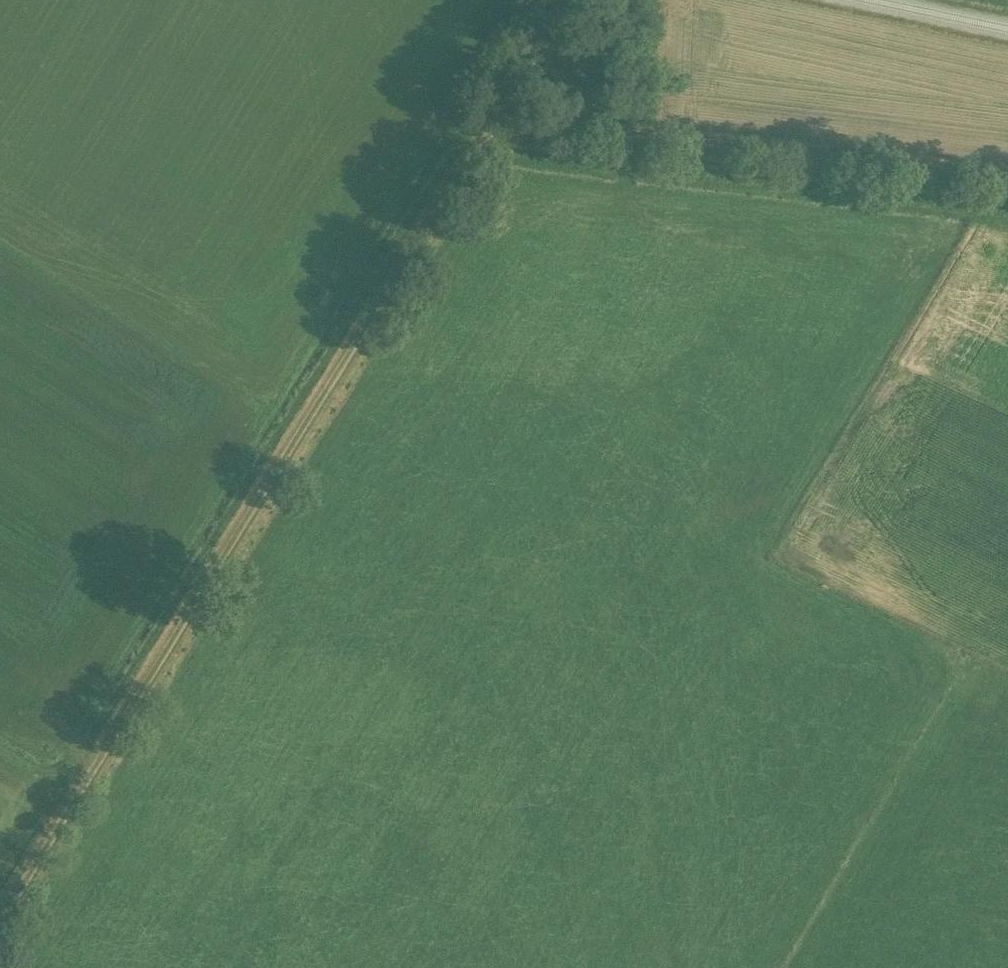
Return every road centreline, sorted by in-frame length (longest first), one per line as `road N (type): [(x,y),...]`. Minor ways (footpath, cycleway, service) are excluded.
road 1 (track): [(1007,177),(540,120),(510,123),(483,138),(0,919)]

